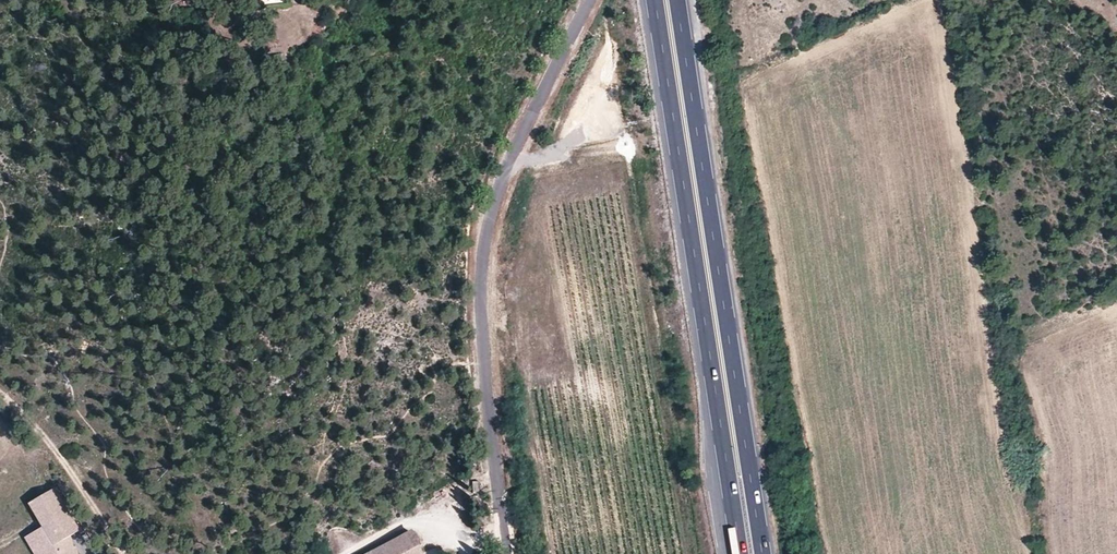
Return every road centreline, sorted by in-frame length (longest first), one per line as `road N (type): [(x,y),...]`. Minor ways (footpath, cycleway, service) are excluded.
road 1 (primary): [(764,553),(678,0)]
road 2 (primary): [(655,0),(736,523)]

